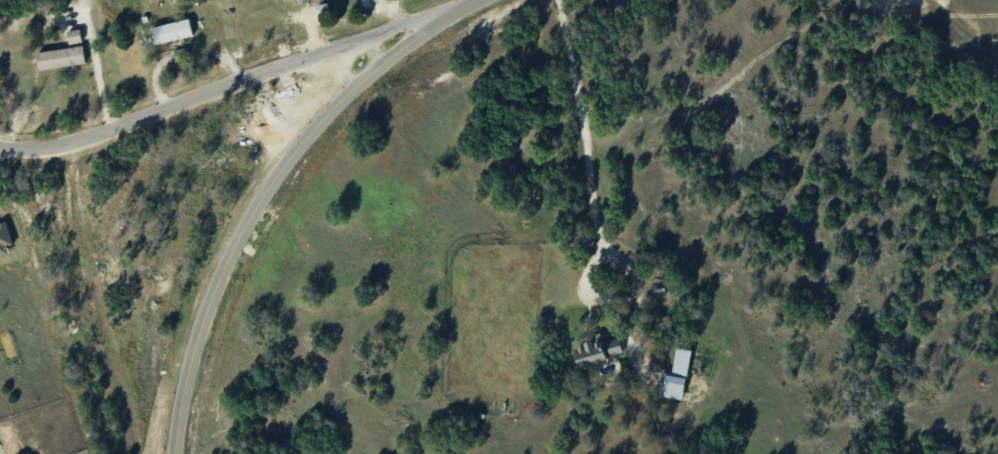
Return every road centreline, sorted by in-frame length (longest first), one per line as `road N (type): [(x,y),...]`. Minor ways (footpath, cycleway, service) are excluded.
road 1 (secondary): [(175,453),(198,332),(279,172),(360,81),(481,0)]
road 2 (residential): [(0,145),(98,130),(256,68),(323,56),(459,11)]

